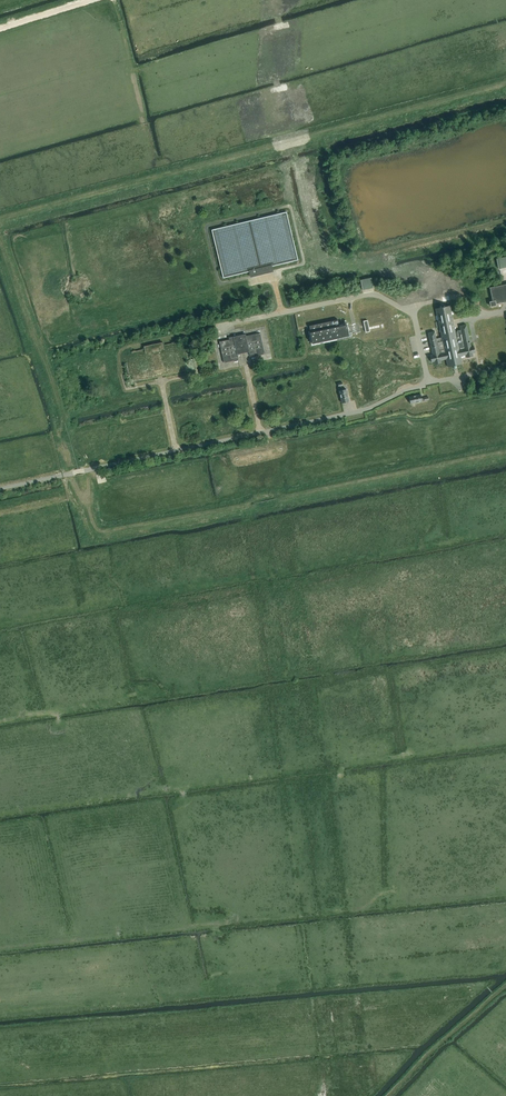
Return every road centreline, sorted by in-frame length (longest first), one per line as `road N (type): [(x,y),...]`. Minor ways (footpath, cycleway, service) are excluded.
road 1 (track): [(0,218),(505,83)]
road 2 (track): [(71,474),(45,356),(0,235)]
road 3 (track): [(505,985),(389,1095)]

